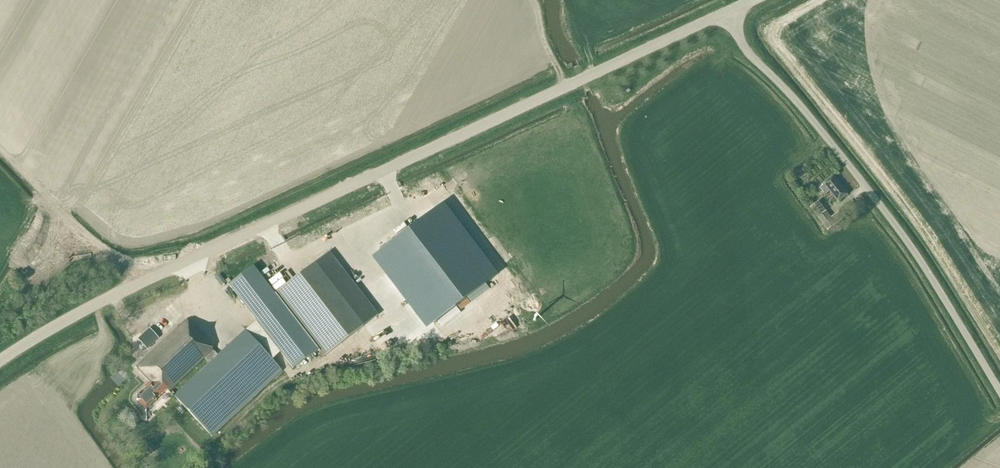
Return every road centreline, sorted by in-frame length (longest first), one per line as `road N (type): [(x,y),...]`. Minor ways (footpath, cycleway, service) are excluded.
road 1 (tertiary): [(0,361),(93,306),(728,11)]
road 2 (unclassified): [(999,389),(924,266),(790,95),(747,53),(728,11)]
road 3 (track): [(142,283),(0,146)]

